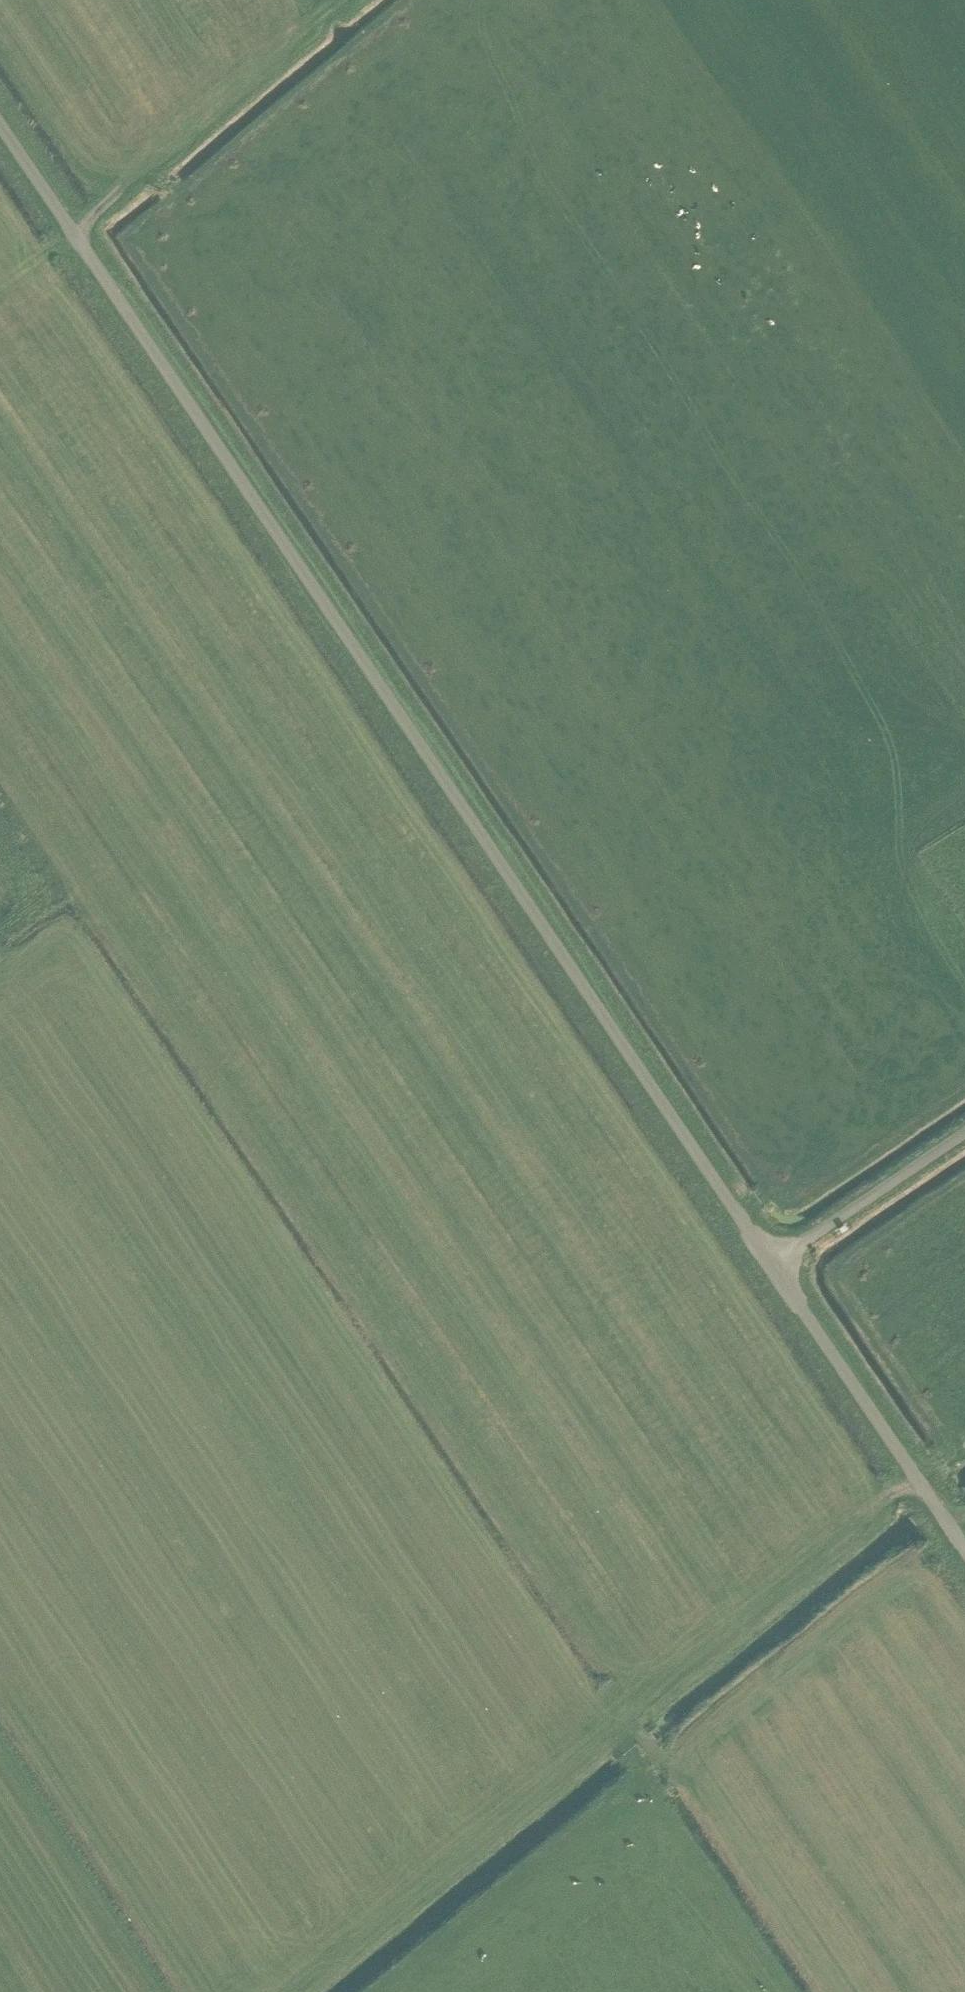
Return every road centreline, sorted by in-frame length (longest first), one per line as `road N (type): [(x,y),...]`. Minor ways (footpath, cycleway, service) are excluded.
road 1 (unclassified): [(964,1551),(0,125)]

